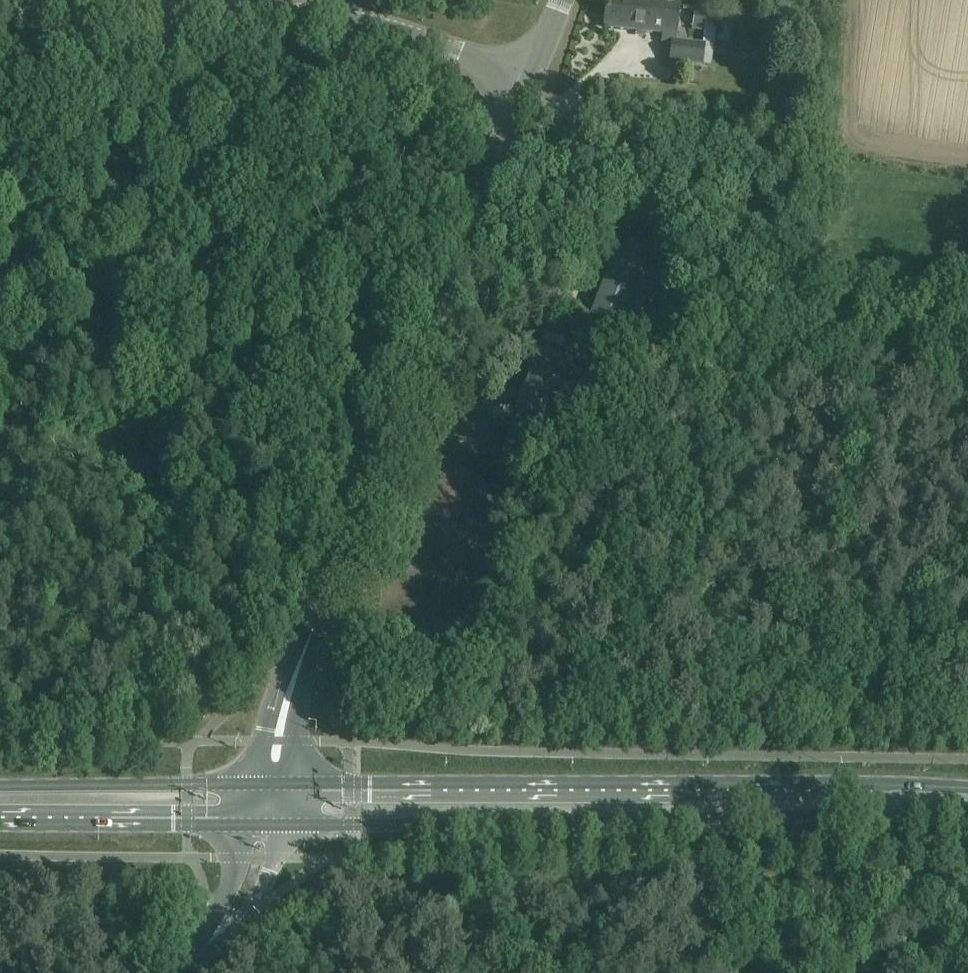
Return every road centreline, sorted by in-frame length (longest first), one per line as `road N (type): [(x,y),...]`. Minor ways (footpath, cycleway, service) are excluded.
road 1 (unclassified): [(271,784),(294,680),(535,72)]
road 2 (primary): [(967,785),(271,784)]
road 3 (primary): [(281,822),(967,812)]
road 4 (unclassified): [(222,0),(342,16),(535,72)]
road 5 (primary): [(271,784),(0,786)]
road 6 (primary): [(0,821),(244,824)]
road 7 (unclassified): [(212,937),(267,885),(281,822)]

